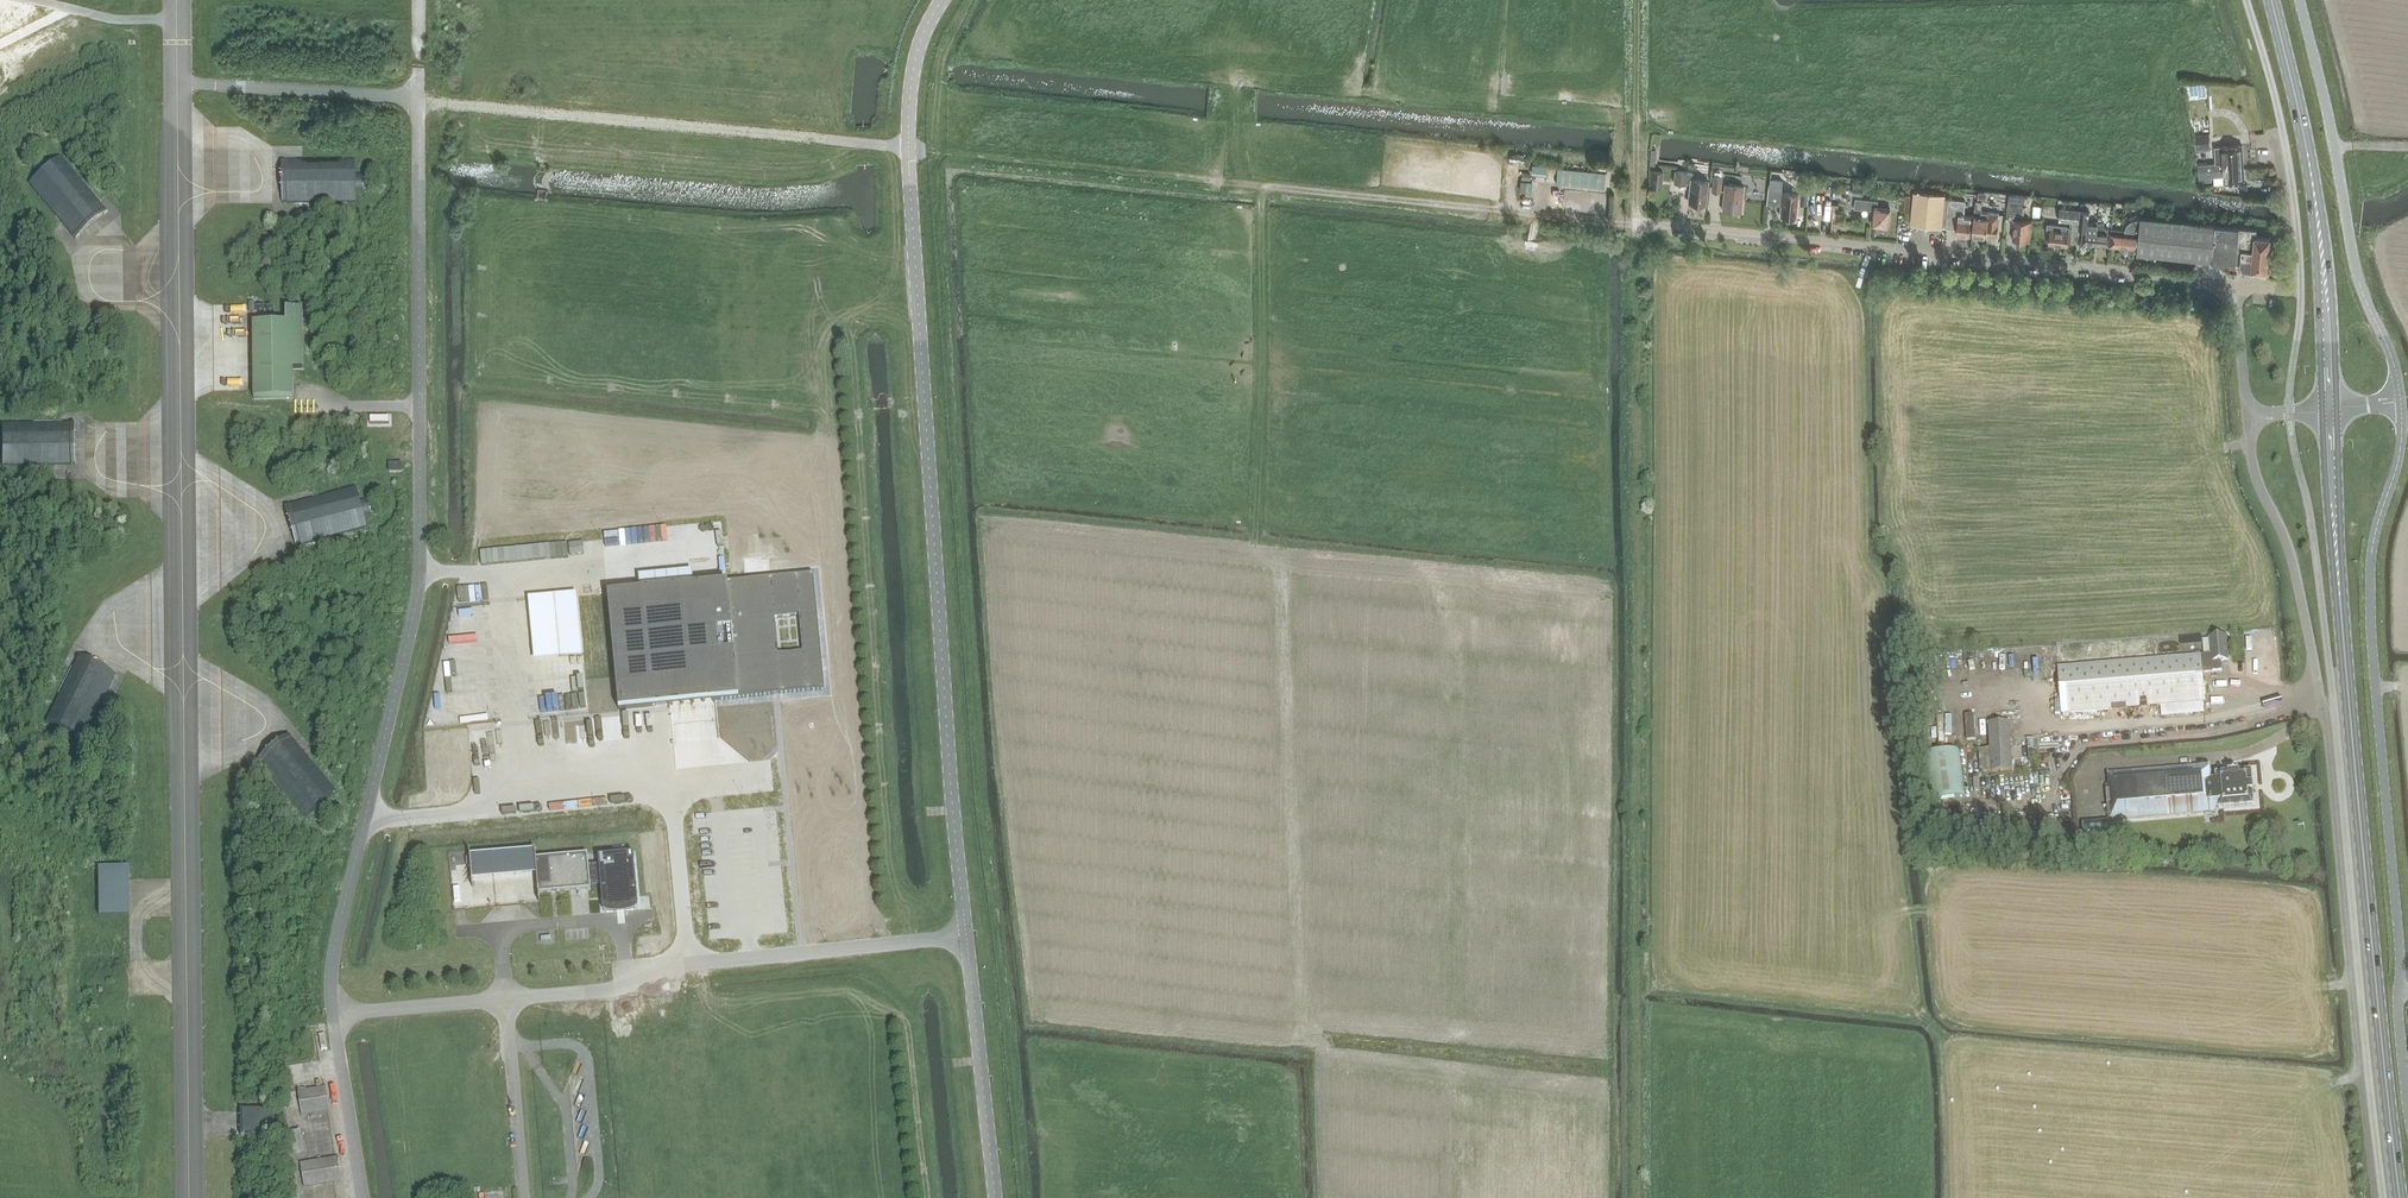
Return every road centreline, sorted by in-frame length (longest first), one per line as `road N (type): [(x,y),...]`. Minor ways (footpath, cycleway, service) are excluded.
road 1 (unclassified): [(995,1197),(952,802),(908,162),(916,56),(942,0)]
road 2 (track): [(1636,232),(1637,1197)]
road 3 (unclassified): [(2247,415),(2256,477),(2293,565),(2323,706),(2375,1197)]
road 4 (primary): [(2399,1197),(2341,619),(2330,409)]
road 5 (unclassified): [(2407,1113),(2371,592),(2374,537),(2401,444),(2401,400)]
road 6 (unclassified): [(2235,287),(1637,224)]
road 7 (primary): [(2330,409),(2320,235),(2271,0)]
road 8 (unclassified): [(2401,400),(2354,264),(2299,0)]
road 9 (track): [(826,140),(418,98)]
road 10 (track): [(1637,224),(1232,183)]
road 11 (track): [(1232,183),(928,150)]
road 12 (track): [(1636,0),(1637,217)]
road 13 (unclassified): [(2235,287),(2290,290),(2274,138)]
road 14 (unclassified): [(2247,415),(2235,287)]

